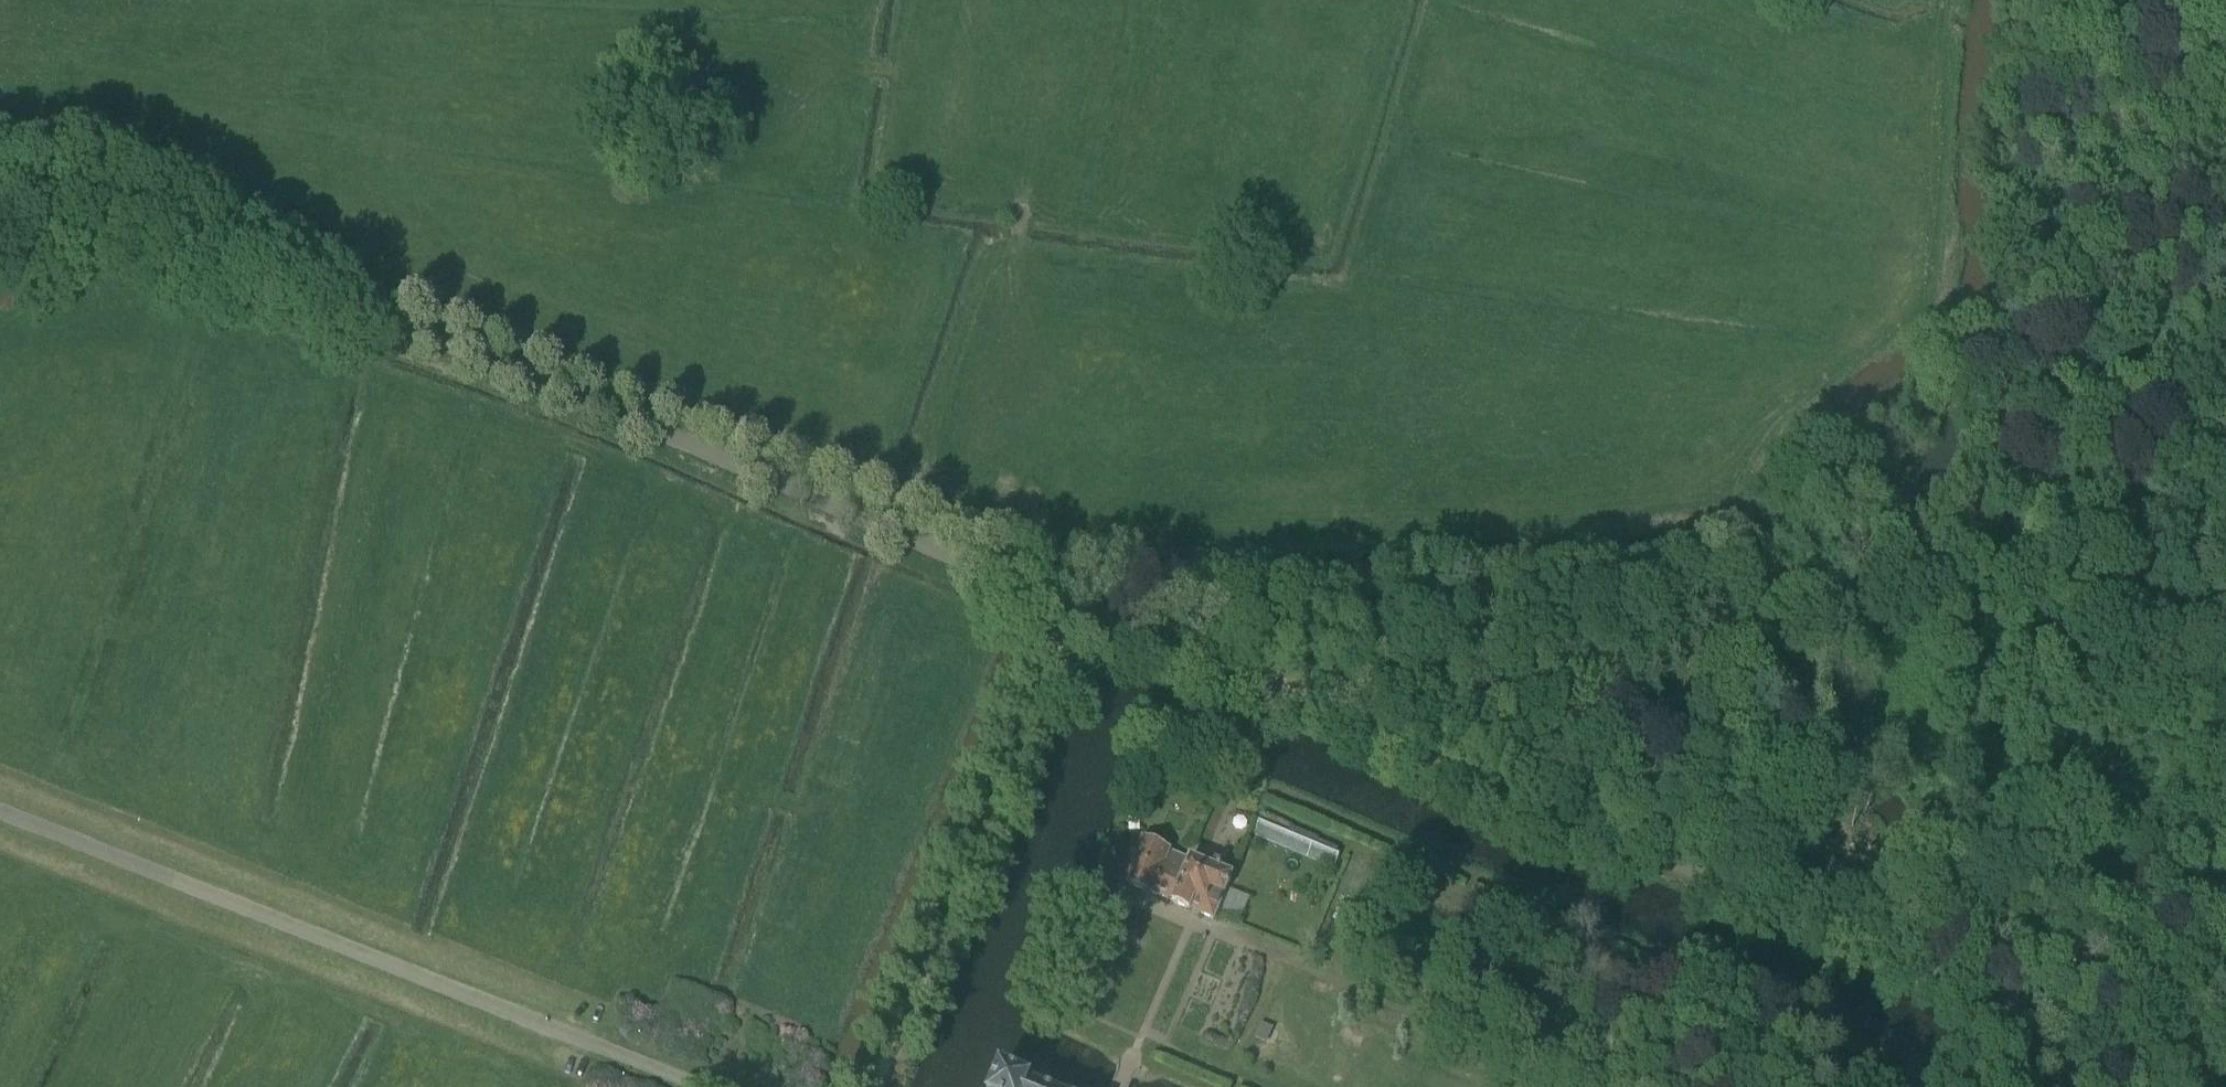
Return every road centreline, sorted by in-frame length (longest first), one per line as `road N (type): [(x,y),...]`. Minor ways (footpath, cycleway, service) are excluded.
road 1 (unclassified): [(2204,1086),(187,229),(0,199)]
road 2 (unclassified): [(701,1086),(0,814)]
road 3 (track): [(1076,609),(883,1086)]

